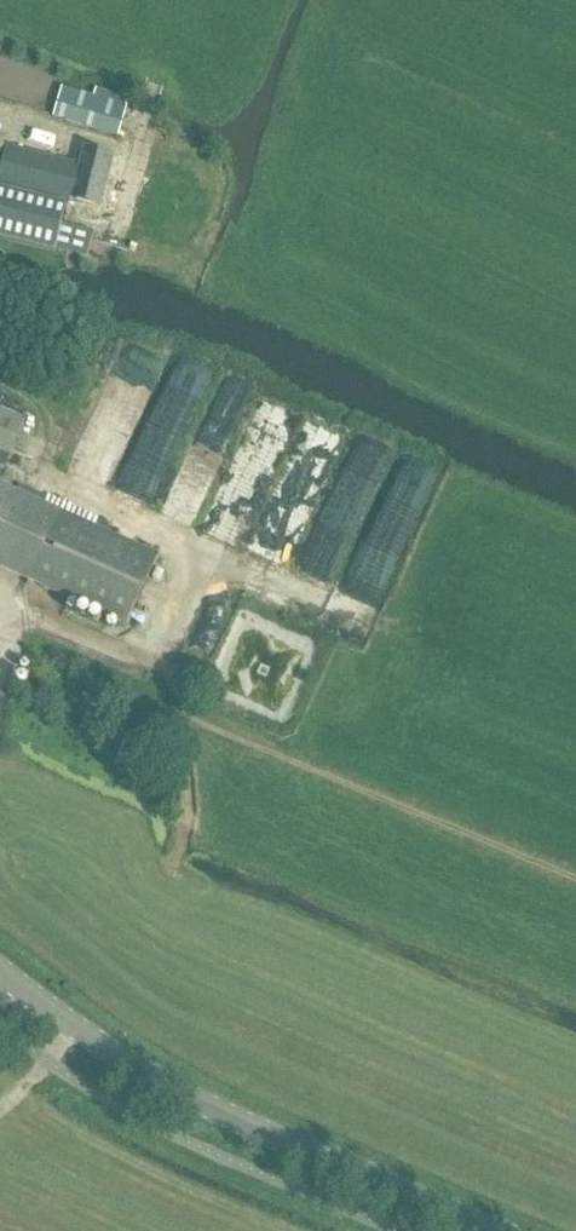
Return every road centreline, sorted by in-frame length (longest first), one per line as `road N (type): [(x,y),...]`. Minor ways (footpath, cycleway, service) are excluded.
road 1 (tertiary): [(498,1230),(154,1078),(0,973)]
road 2 (track): [(192,551),(292,593),(396,623)]

